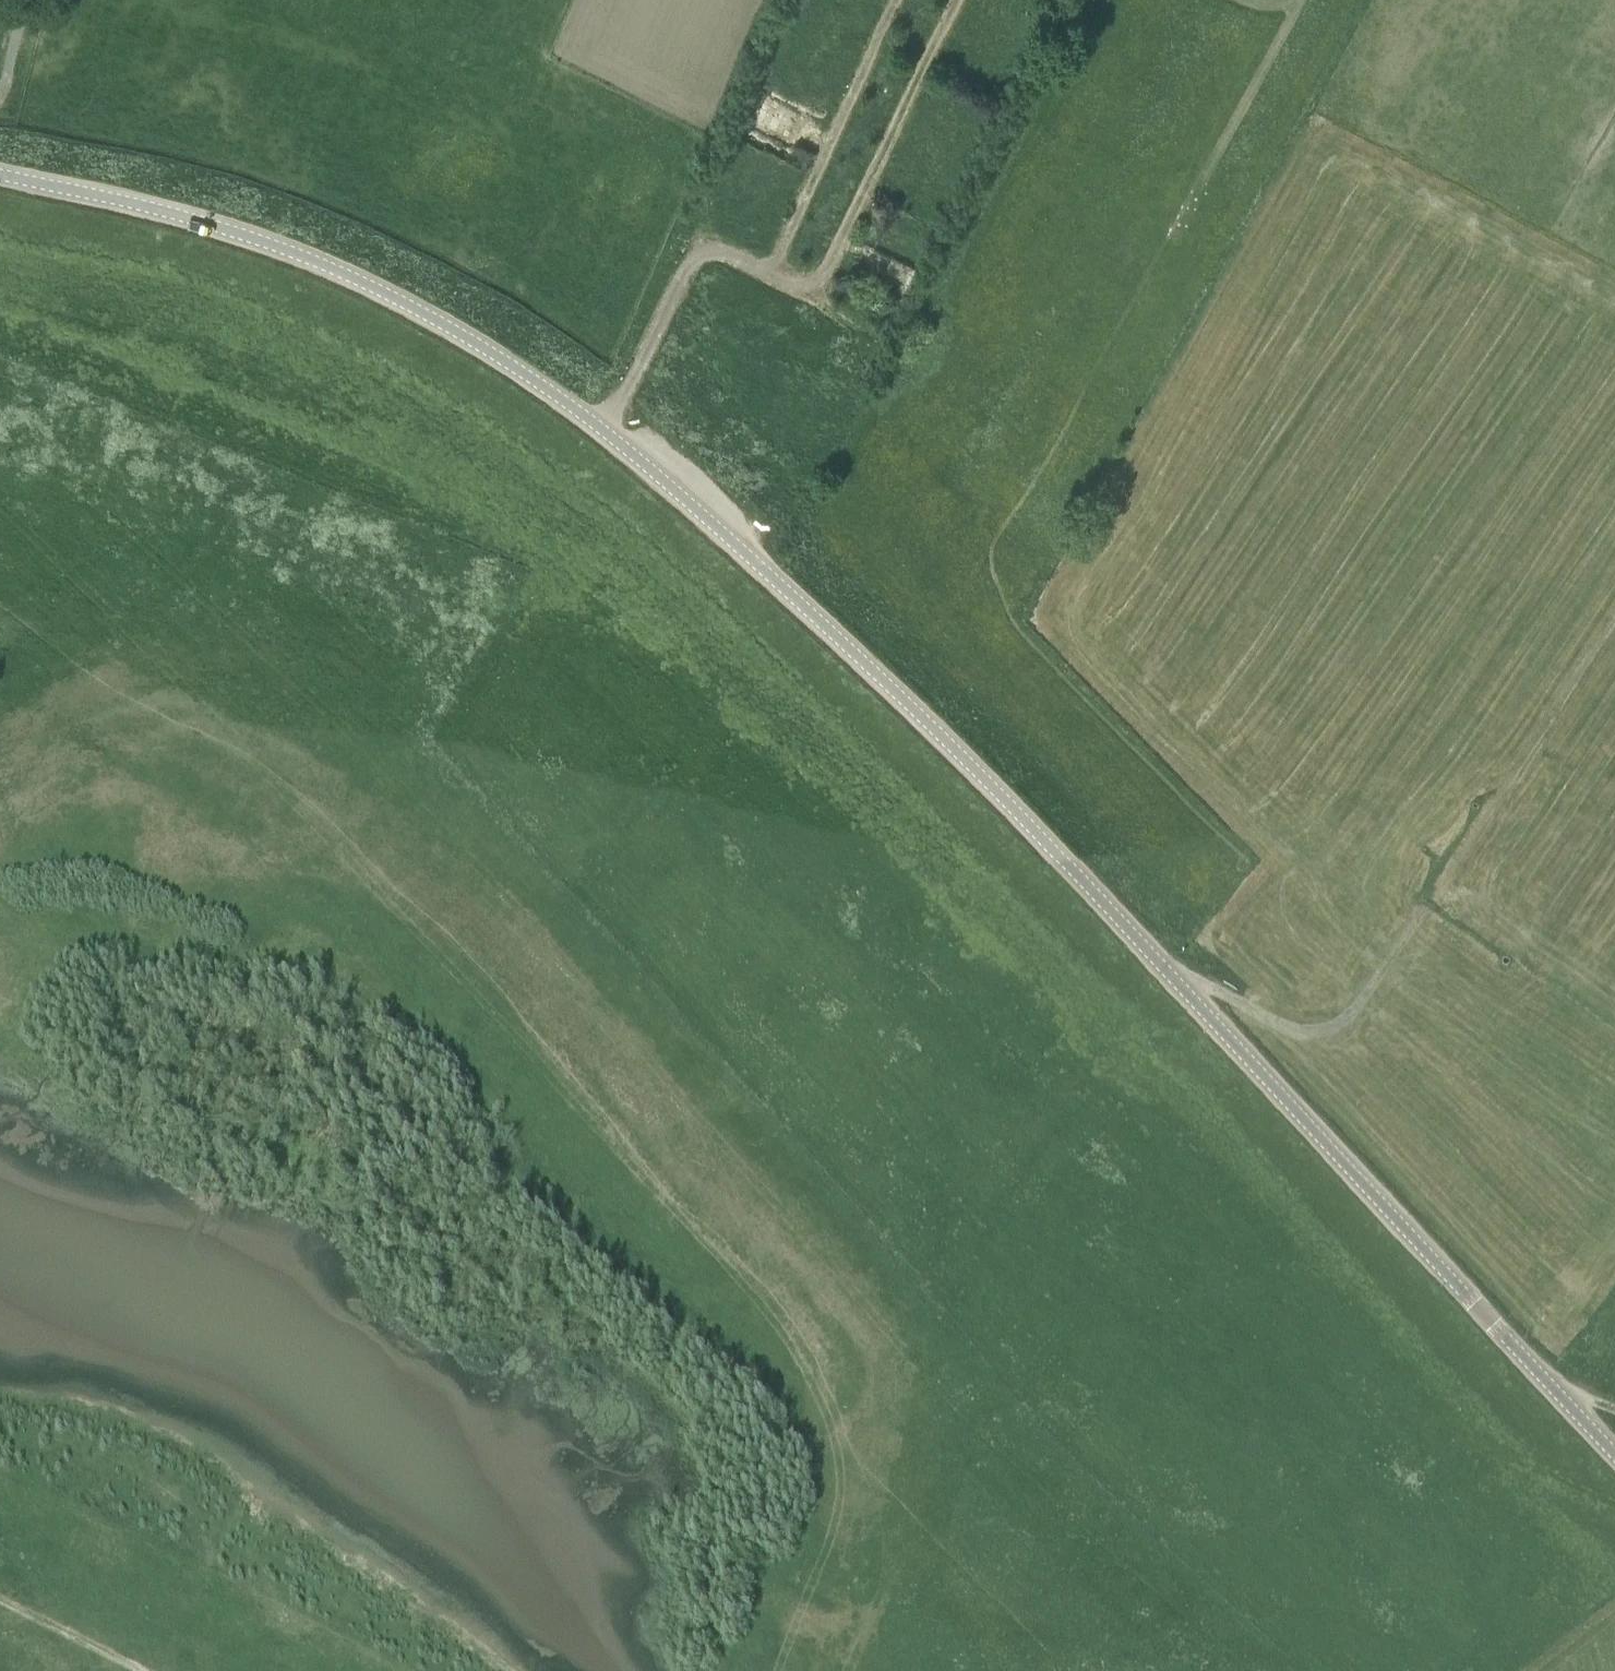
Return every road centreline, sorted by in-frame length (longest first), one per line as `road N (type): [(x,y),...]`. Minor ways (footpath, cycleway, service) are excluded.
road 1 (tertiary): [(1614,1458),(970,765),(612,430),(466,335),(282,248),(0,174)]

